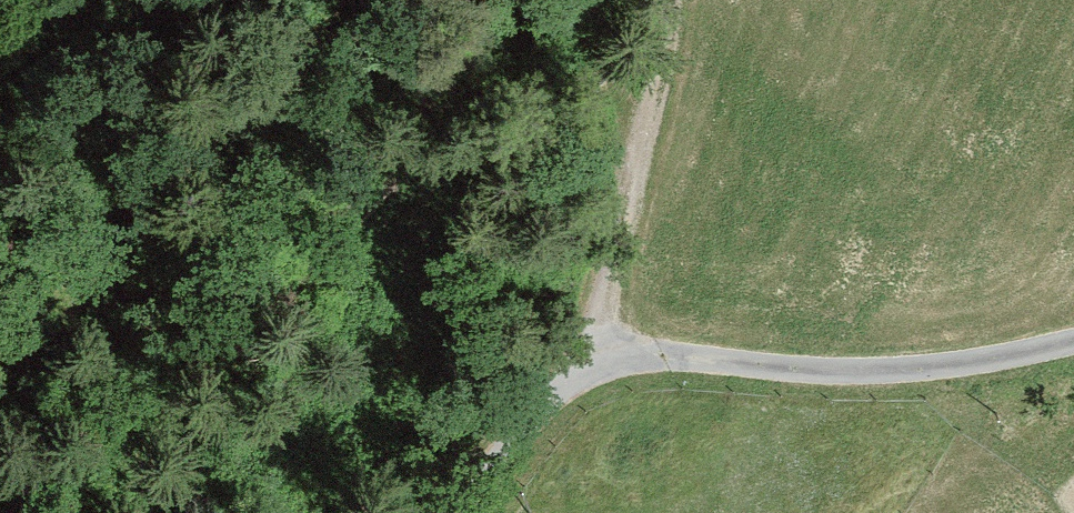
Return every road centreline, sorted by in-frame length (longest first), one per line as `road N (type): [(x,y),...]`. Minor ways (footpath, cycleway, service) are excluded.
road 1 (unclassified): [(449,512),(566,384),(706,340),(1073,344)]
road 2 (track): [(317,0),(159,177),(31,344),(0,365)]
road 3 (track): [(566,384),(660,66),(638,0)]

